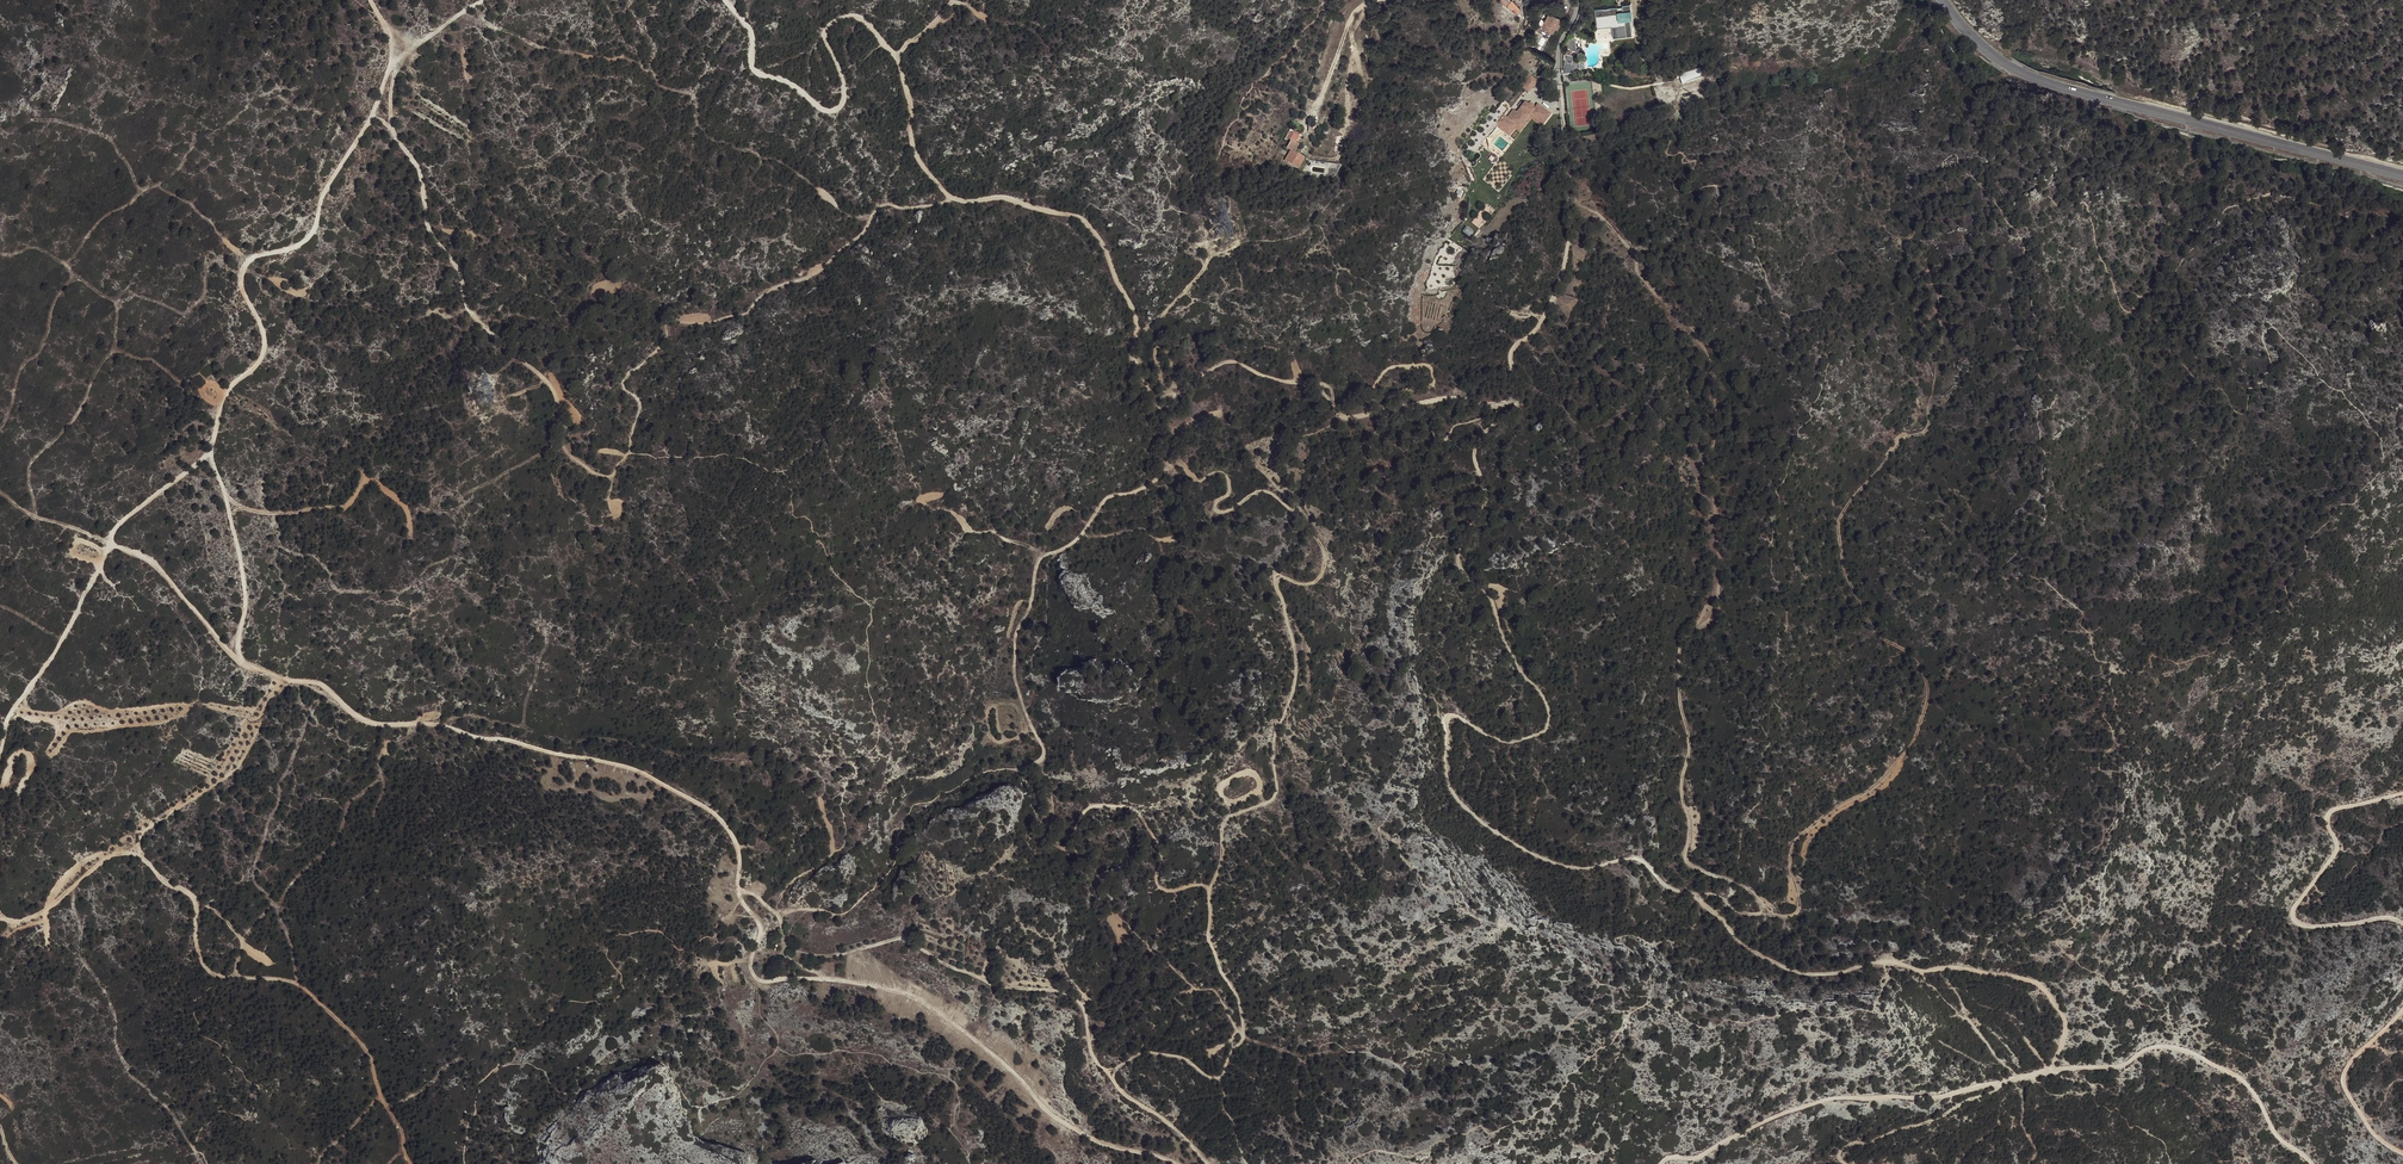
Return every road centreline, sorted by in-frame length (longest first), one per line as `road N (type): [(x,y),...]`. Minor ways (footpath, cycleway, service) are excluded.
road 1 (track): [(2051,1070),(2063,1013),(2028,978),(1882,961),(1784,968),(1646,860),(1583,865),(1529,849),(1448,788),(1442,735),(1450,715),(1515,739),(1529,739),(1549,721),(1547,693),(1514,656),(1495,601),(1460,557),(1487,501),(1479,447),(1510,405),(1511,363)]
road 2 (track): [(1187,1163),(1081,1131),(1040,1102),(1011,1067),(913,997),(847,980),(753,976),(745,958),(760,924),(738,896),(734,839),(718,816),(648,773),(439,723),(368,722),(326,685),(288,680),(240,660)]
road 3 (track): [(1163,398),(1169,454),(1200,479),(1229,474),(1217,509),(1264,490),(1275,495),(1310,524),(1323,561),(1314,578),(1277,580),(1298,665),(1271,738),(1277,796),(1220,826),(1224,862),(1211,890),(1209,938),(1241,1004),(1243,1037),(1221,1076),(1149,1050),(1109,1074),(1131,1099),(1166,1118),(1208,1163)]
road 4 (track): [(1323,390),(1228,362),(1163,398),(1139,353),(1147,330),(1095,231),(1079,217),(1000,197),(954,198),(913,147),(899,56),(871,27),(857,17),(825,31),(845,94),(837,110),(819,110),(790,82),(754,68),(750,29),(724,0)]
road 5 (track): [(1772,914),(1747,888),(1696,867),(1684,851),(1691,815),(1680,784),(1690,750),(1680,650),(1716,589),(1719,391),(1712,355),(1672,301),(1651,292),(1631,243),(1568,197)]
road 6 (track): [(1689,891),(1712,892),(1739,912),(1798,911),(1789,861),(1796,838),(1883,778),(1916,735),(1927,698),(1922,665),(1880,636),(1858,600),(1838,528),(1846,503),(1894,446),(1924,430)]
road 7 (track): [(1667,1163),(1702,1157),(1825,1101),(1937,1099),(2051,1070),(2122,1066),(2160,1046),(2230,1072),(2309,1163)]
road 8 (track): [(240,660),(246,576),(209,443),(227,389),(261,359),(263,330),(241,272),(252,254),(311,231),(327,183),(399,60)]
road 9 (track): [(0,920),(32,916),(107,858),(132,850),(146,855),(193,896),(204,967),(221,978),(295,982),(363,1040),(410,1163)]
road 10 (primary): [(1944,0),(1973,38),(2021,74),(2402,176)]
road 11 (track): [(1109,1074),(1088,1043),(1084,1011),(1063,993),(989,980),(906,940),(835,954),(799,949),(782,933),(772,905),(749,890),(737,892)]
road 12 (track): [(371,115),(417,161),(429,225),(457,264),(465,304),(546,381),(554,428),(570,457),(613,477)]
road 13 (track): [(1169,454),(1162,477),(1112,495),(1076,542),(1039,563),(1013,666),(1046,757),(1025,771)]
road 14 (track): [(1025,771),(1060,844),(1071,845),(1090,804),(1123,806),(1140,813),(1159,843),(1164,889),(1211,890)]
road 15 (track): [(1558,71),(1572,238),(1549,310),(1511,363)]
road 16 (track): [(2402,923),(2308,926),(2292,911),(2340,848),(2333,810),(2402,794)]
road 17 (track): [(0,749),(6,717),(55,648),(110,541)]
road 18 (track): [(1323,390),(1347,419),(1438,398),(1489,407),(1512,399)]
road 19 (track): [(1999,1083),(1936,1119),(1844,1148),(1841,1160),(1849,1163)]
road 20 (track): [(2402,1152),(2363,1117),(2343,1078),(2402,1008)]
road 21 (track): [(240,660),(149,557),(110,541)]
road 22 (track): [(110,541),(209,443)]
road 23 (track): [(110,541),(41,521),(0,493)]

